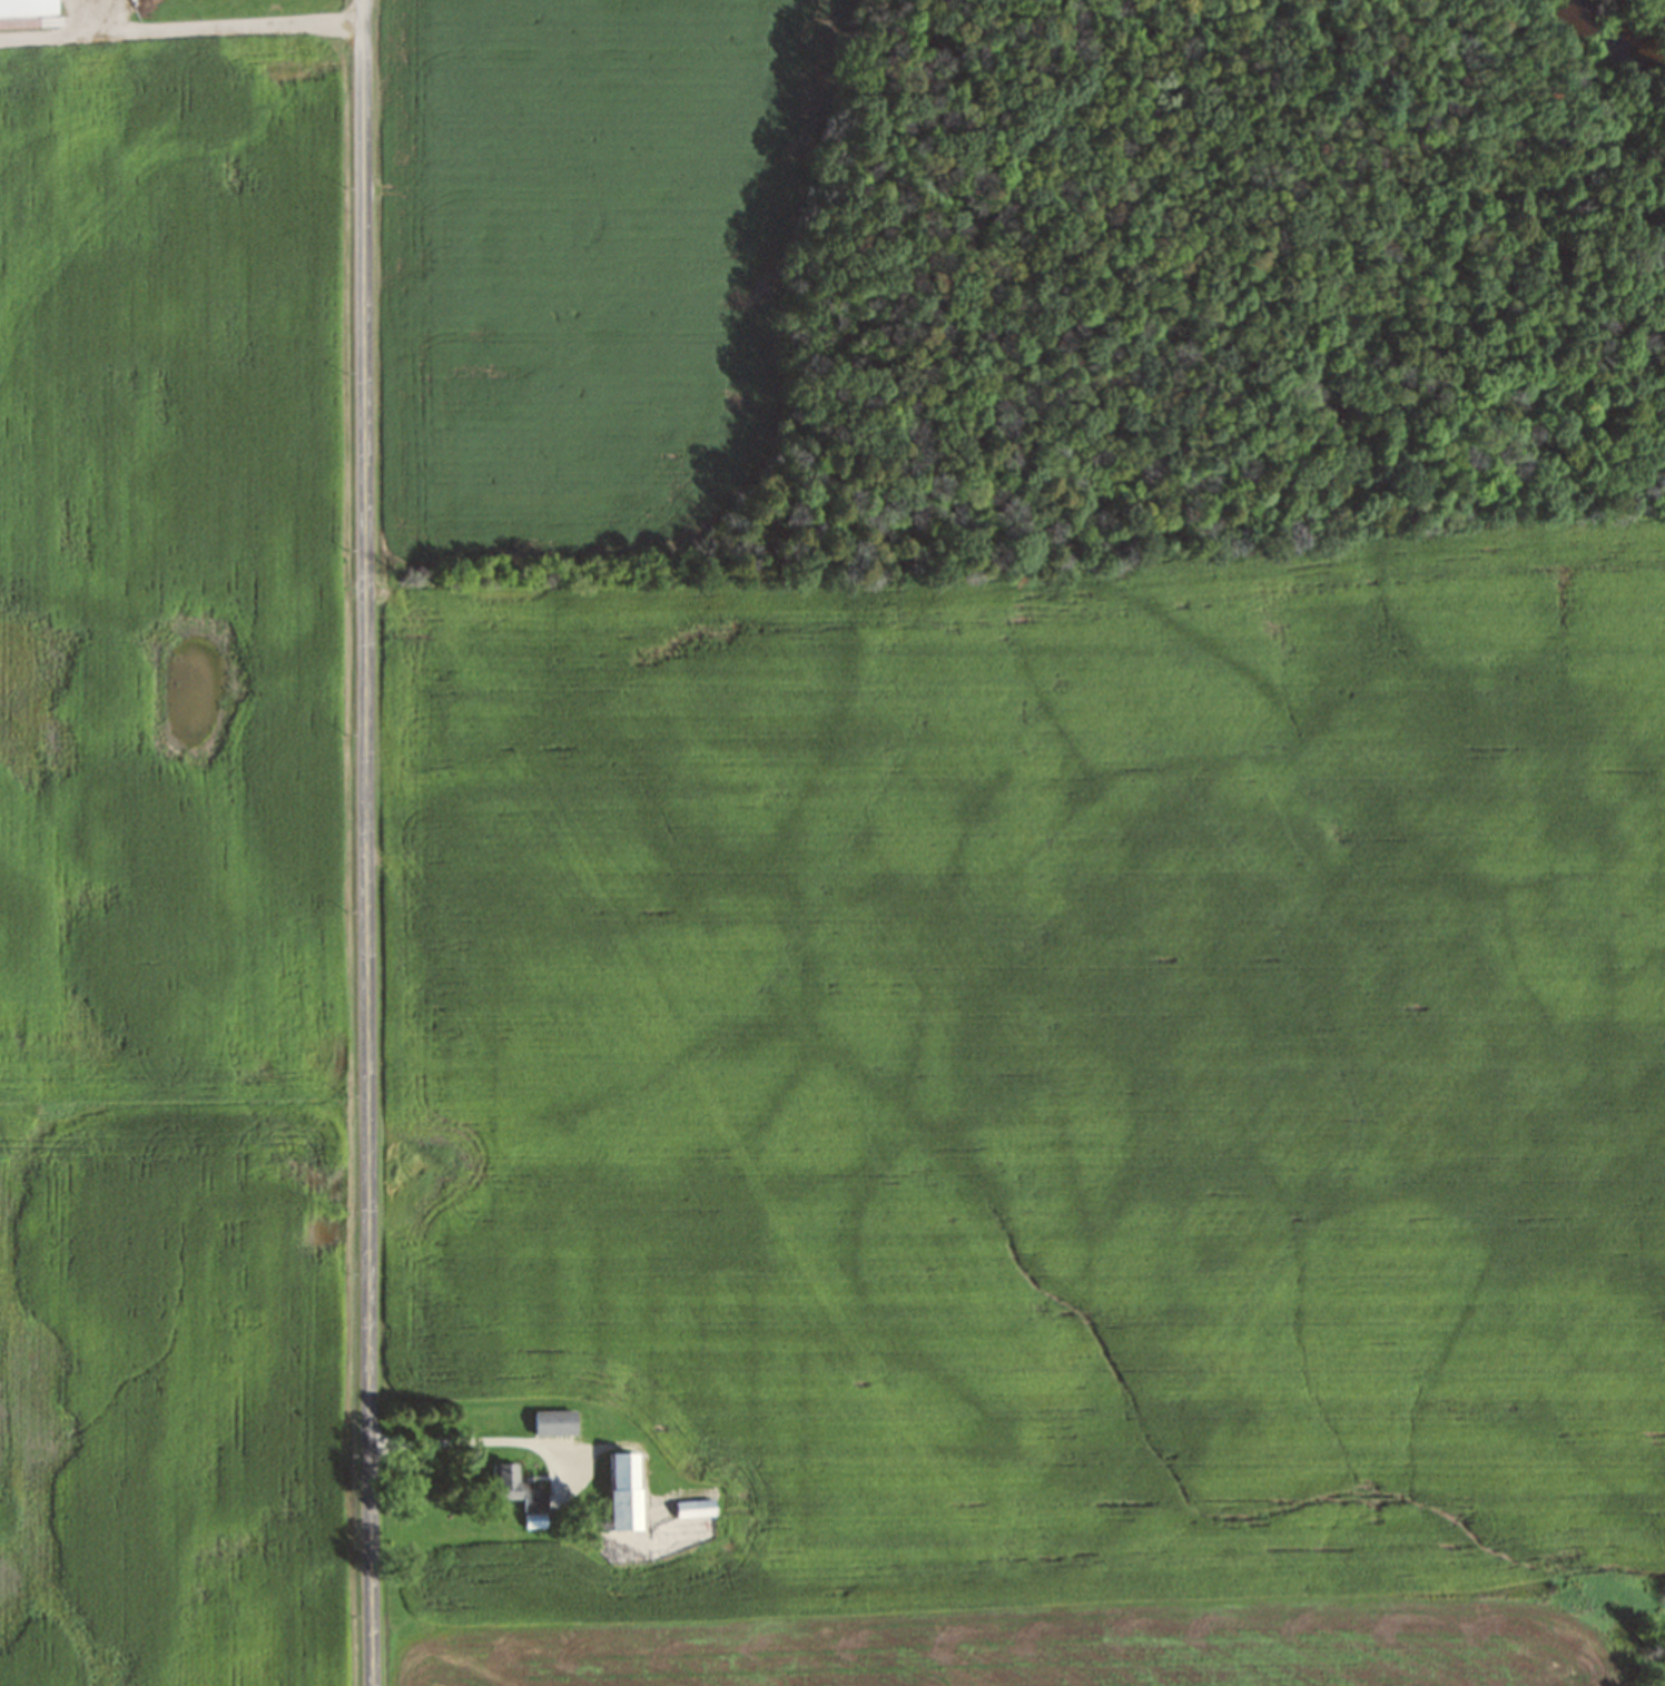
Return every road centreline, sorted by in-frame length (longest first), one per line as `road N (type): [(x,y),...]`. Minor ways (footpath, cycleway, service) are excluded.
road 1 (residential): [(366,0),(375,1685)]

